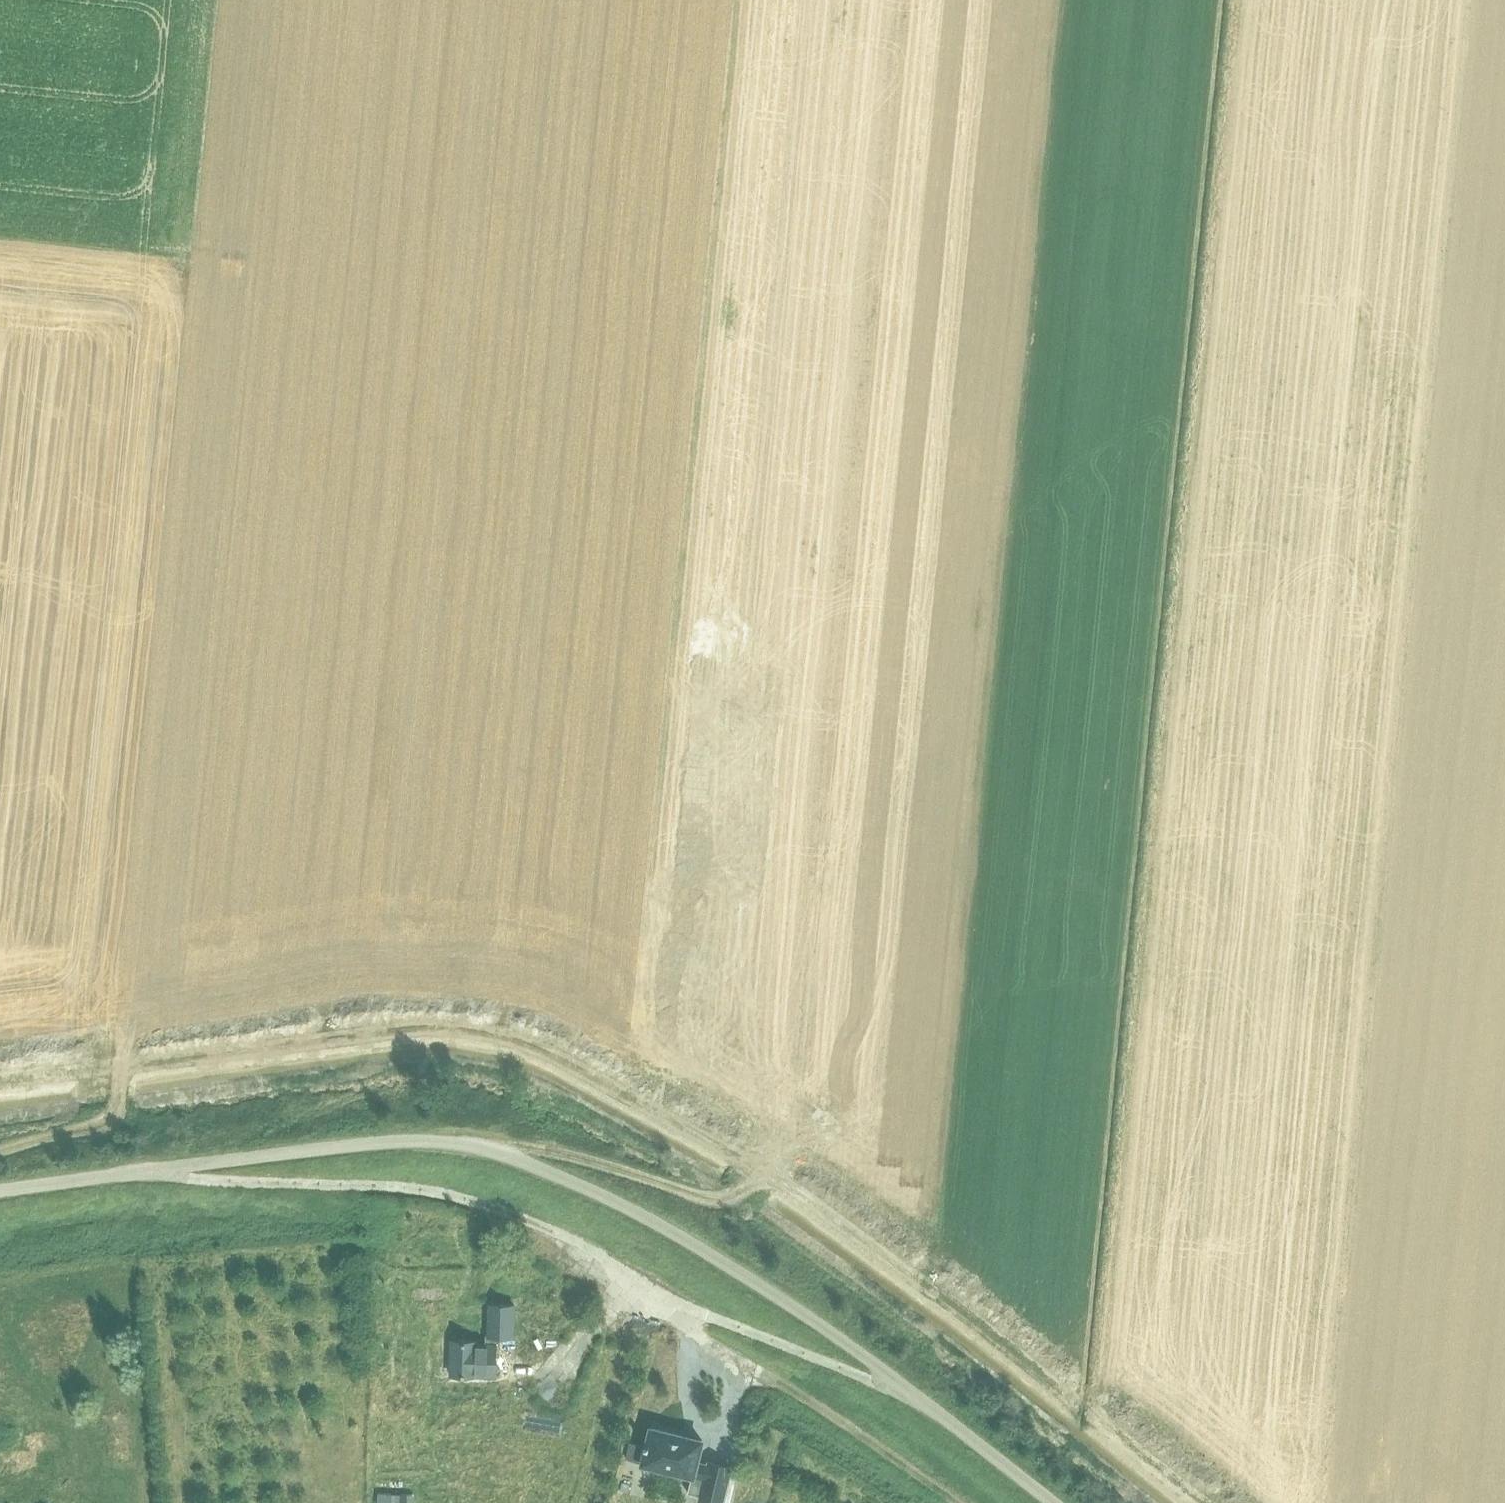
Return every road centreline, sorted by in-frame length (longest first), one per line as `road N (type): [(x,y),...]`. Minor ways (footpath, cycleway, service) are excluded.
road 1 (unclassified): [(1054,1502),(729,1264),(592,1189),(506,1153),(399,1141),(158,1169)]
road 2 (track): [(683,1325),(959,1502)]
road 3 (unclassified): [(0,1190),(158,1169)]

